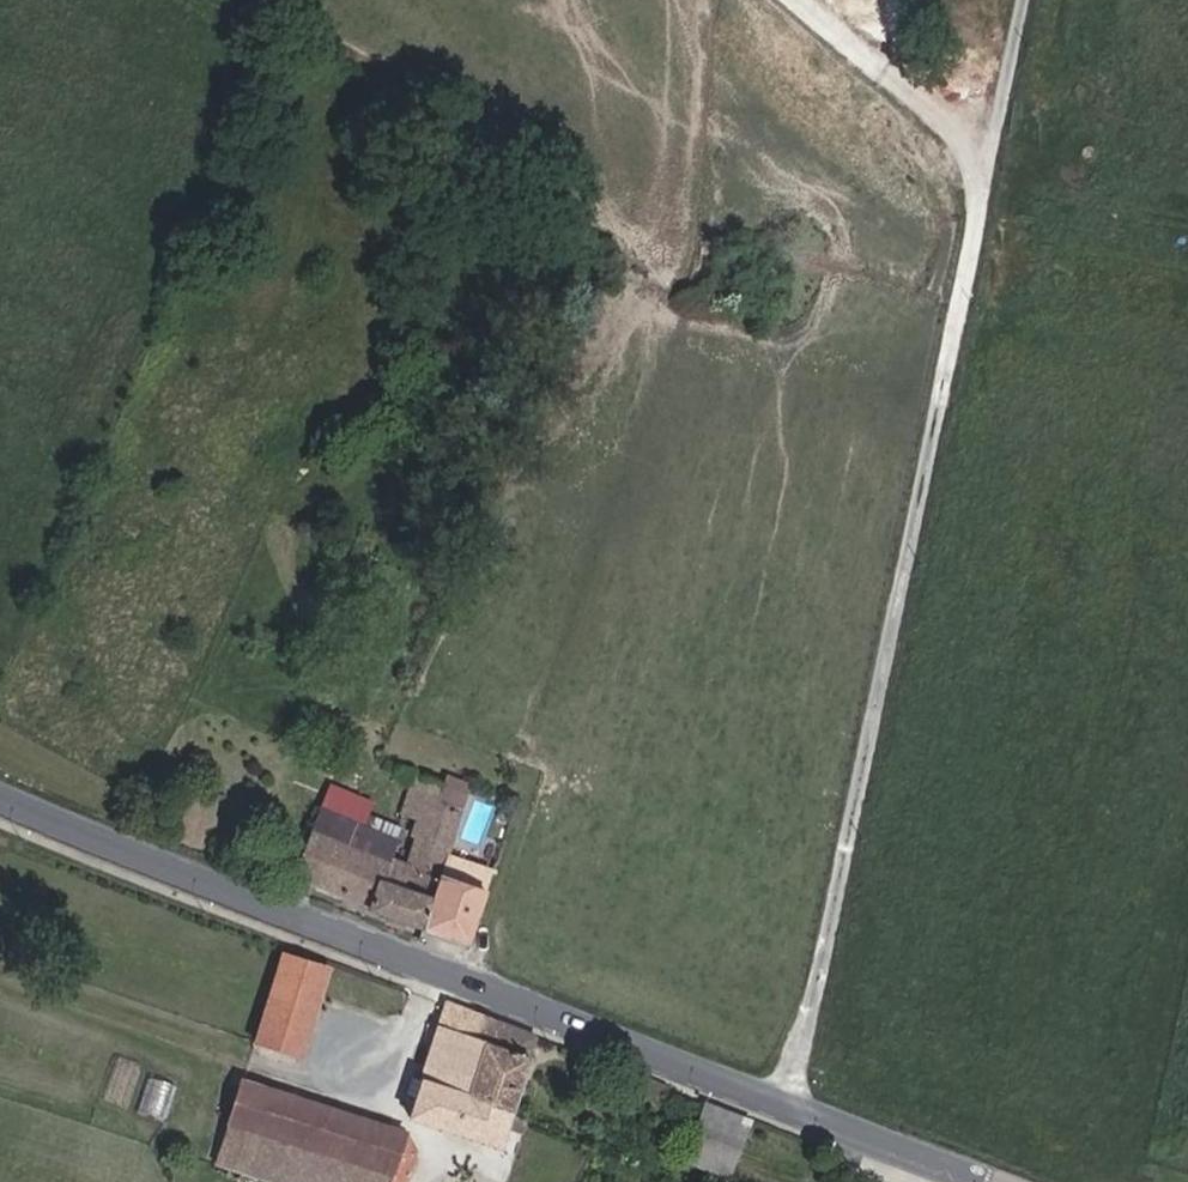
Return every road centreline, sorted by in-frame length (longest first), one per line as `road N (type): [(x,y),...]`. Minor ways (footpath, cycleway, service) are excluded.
road 1 (tertiary): [(0,799),(988,1181)]

